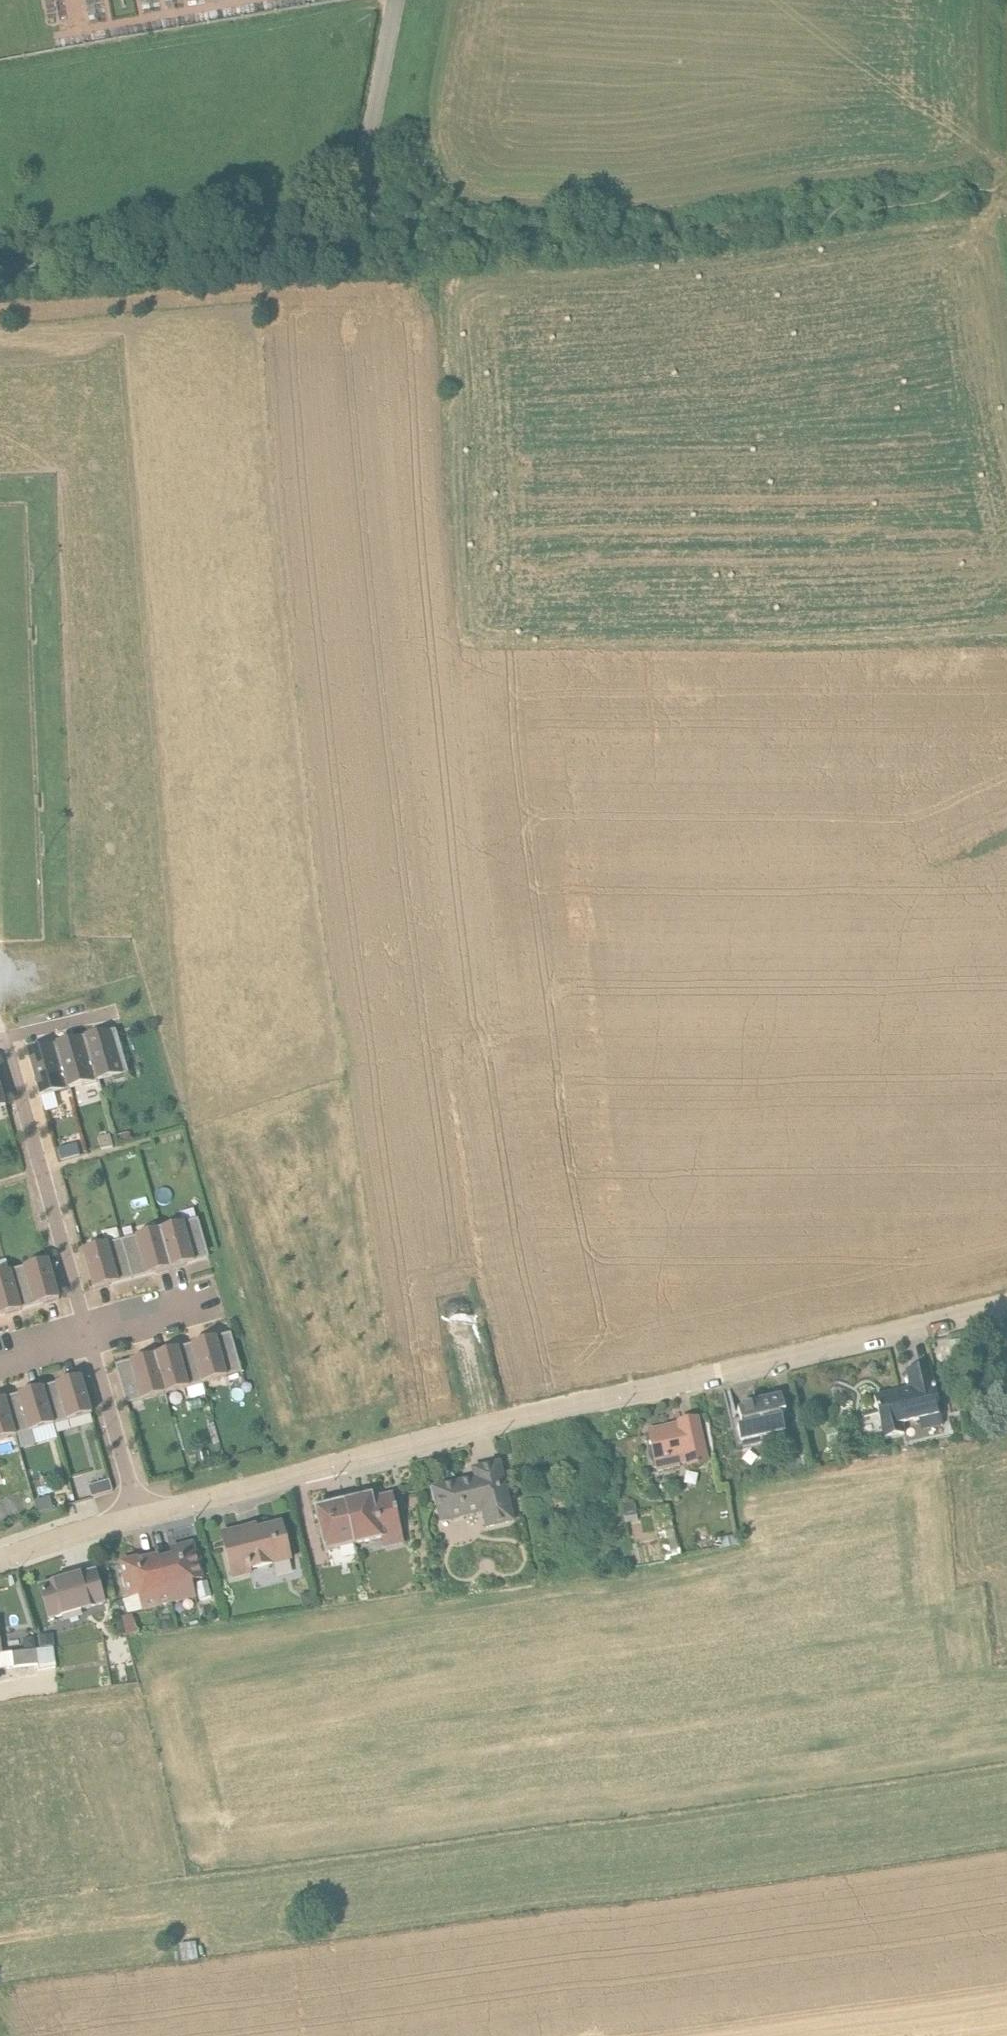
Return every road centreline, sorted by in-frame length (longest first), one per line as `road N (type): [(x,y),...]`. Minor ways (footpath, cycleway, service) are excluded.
road 1 (residential): [(137,1507),(1006,1300)]
road 2 (unclassified): [(0,254),(292,232),(326,215),(355,175),(394,0)]
road 3 (residential): [(87,1330),(6,1027)]
road 4 (residential): [(137,1507),(87,1330)]
road 5 (residential): [(0,1551),(137,1507)]
road 6 (residential): [(87,1330),(212,1294)]

